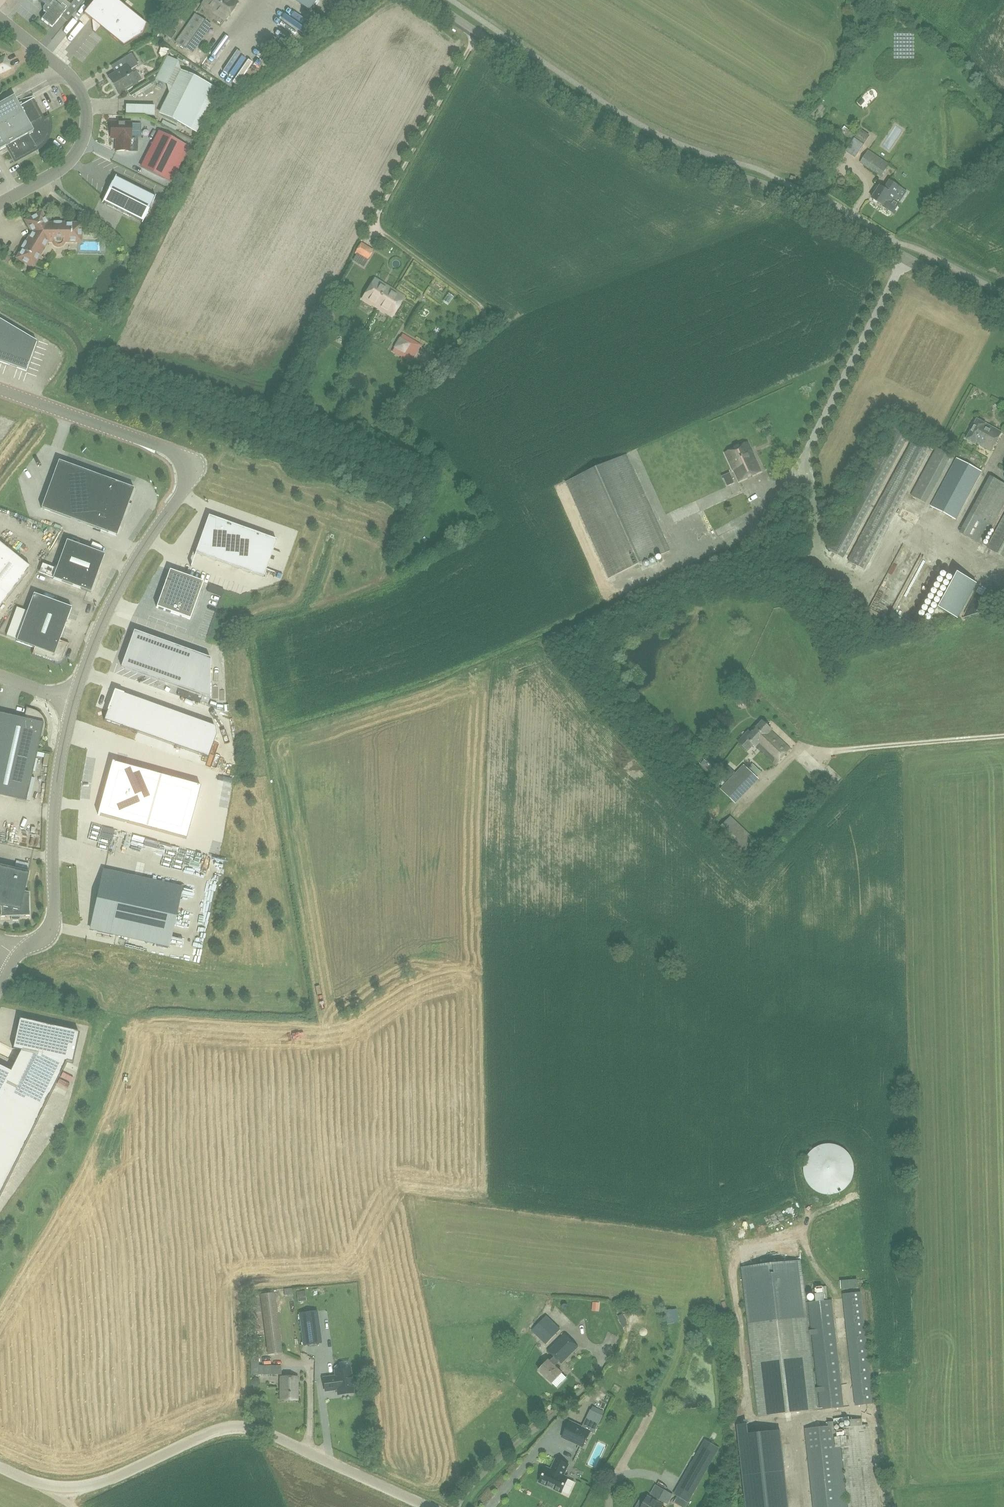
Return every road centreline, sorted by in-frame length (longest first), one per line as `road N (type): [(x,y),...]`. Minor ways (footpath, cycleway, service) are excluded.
road 1 (tertiary): [(1003,308),(796,197),(644,143),(426,0)]
road 2 (tertiary): [(71,703),(115,593),(183,488),(186,469),(170,451),(0,390)]
road 3 (unclassified): [(427,1506),(241,1426),(81,1488),(40,1486),(0,1467)]
road 4 (tertiary): [(15,952),(39,940),(51,921),(54,799),(71,703)]
road 5 (unclassified): [(0,203),(67,164),(87,114),(73,79),(0,19)]

